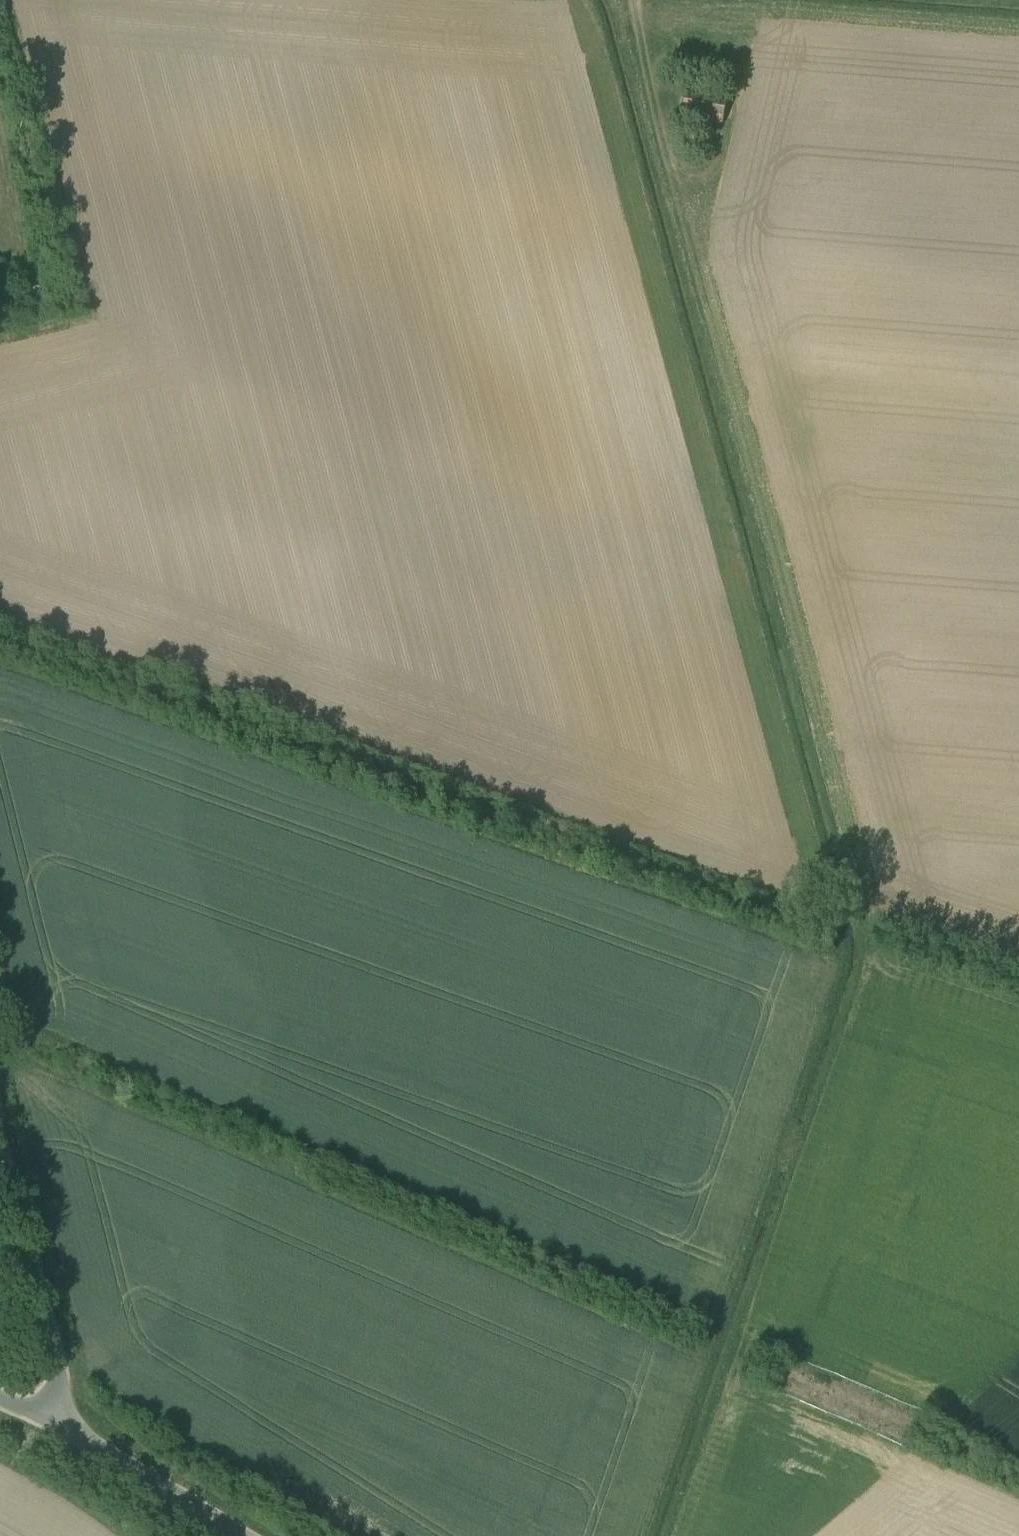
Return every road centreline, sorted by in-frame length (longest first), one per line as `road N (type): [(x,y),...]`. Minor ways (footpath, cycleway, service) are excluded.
road 1 (unclassified): [(0,1127),(58,1345),(56,1427)]
road 2 (unclassified): [(56,1427),(227,1529)]

